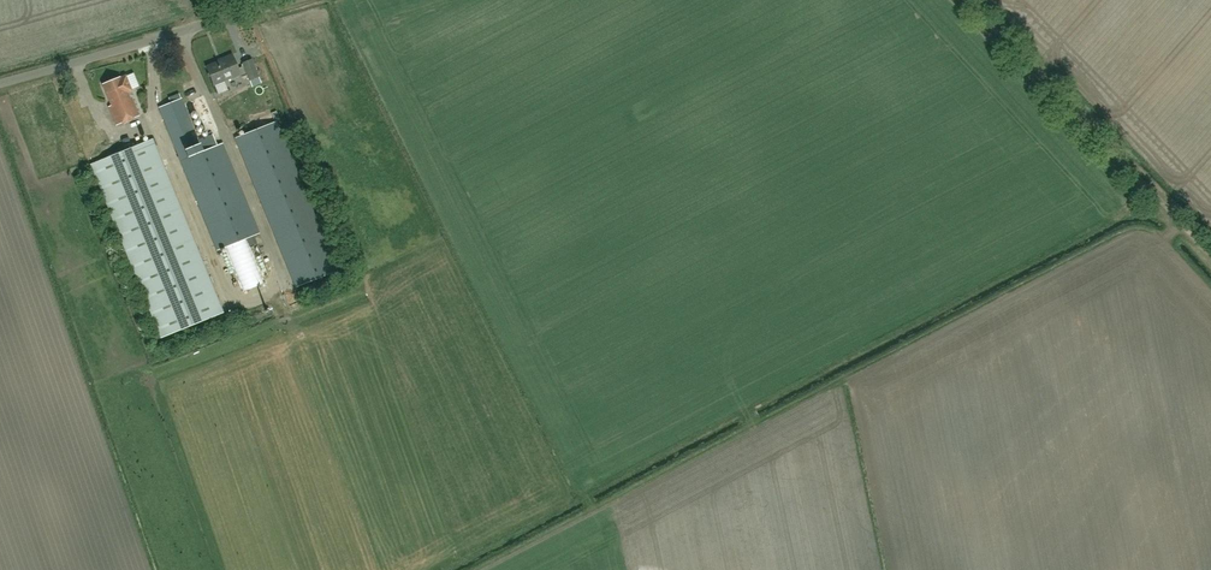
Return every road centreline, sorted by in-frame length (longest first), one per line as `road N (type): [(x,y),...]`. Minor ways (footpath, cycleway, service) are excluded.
road 1 (unclassified): [(1210,255),(973,0)]
road 2 (unclassified): [(0,83),(286,0)]

